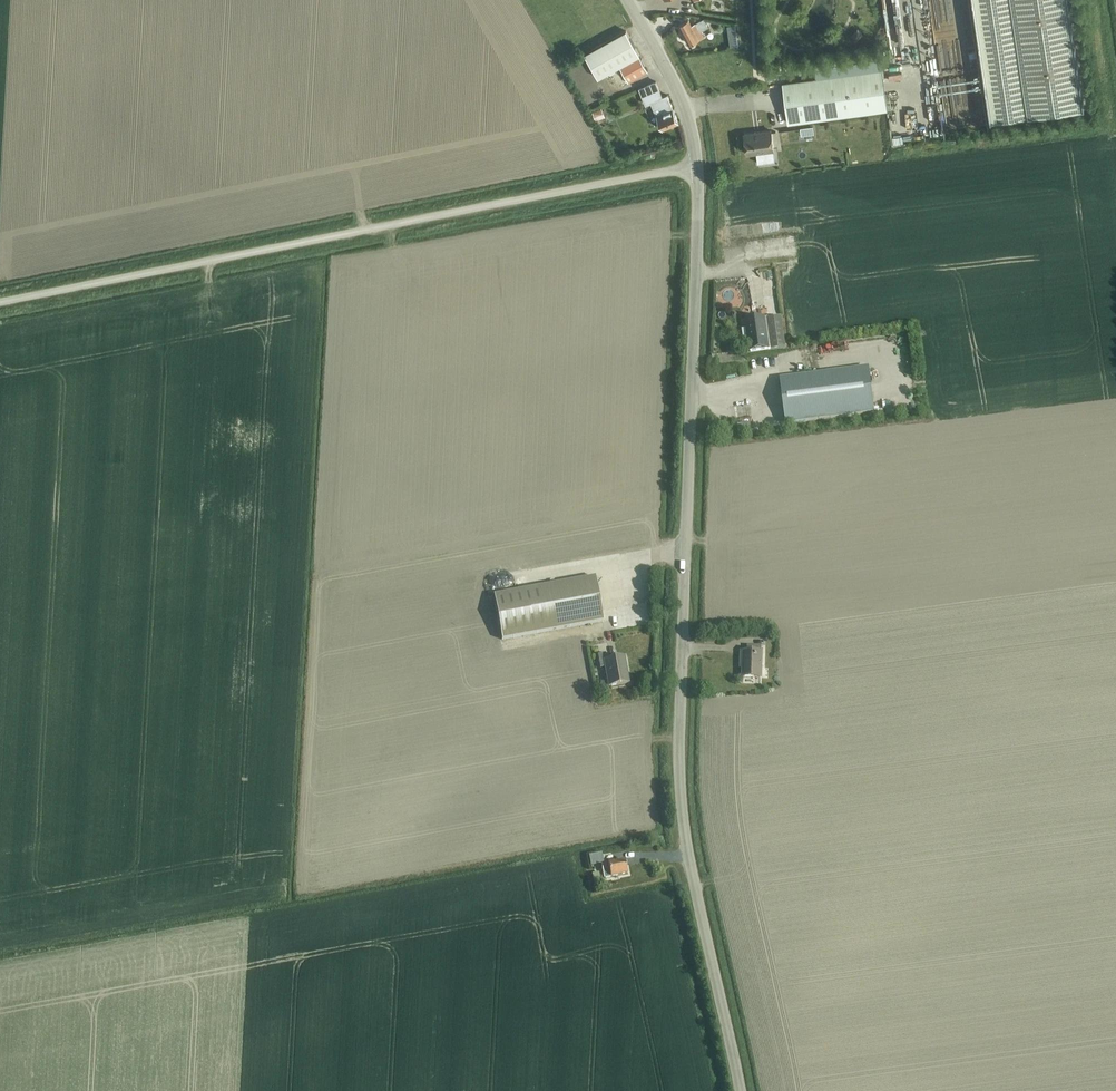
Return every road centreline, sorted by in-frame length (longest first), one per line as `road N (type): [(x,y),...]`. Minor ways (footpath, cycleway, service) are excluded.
road 1 (tertiary): [(738,1090),(685,783),(701,164)]
road 2 (unclassified): [(0,302),(701,164)]
road 3 (tertiary): [(701,164),(688,110),(627,0)]

